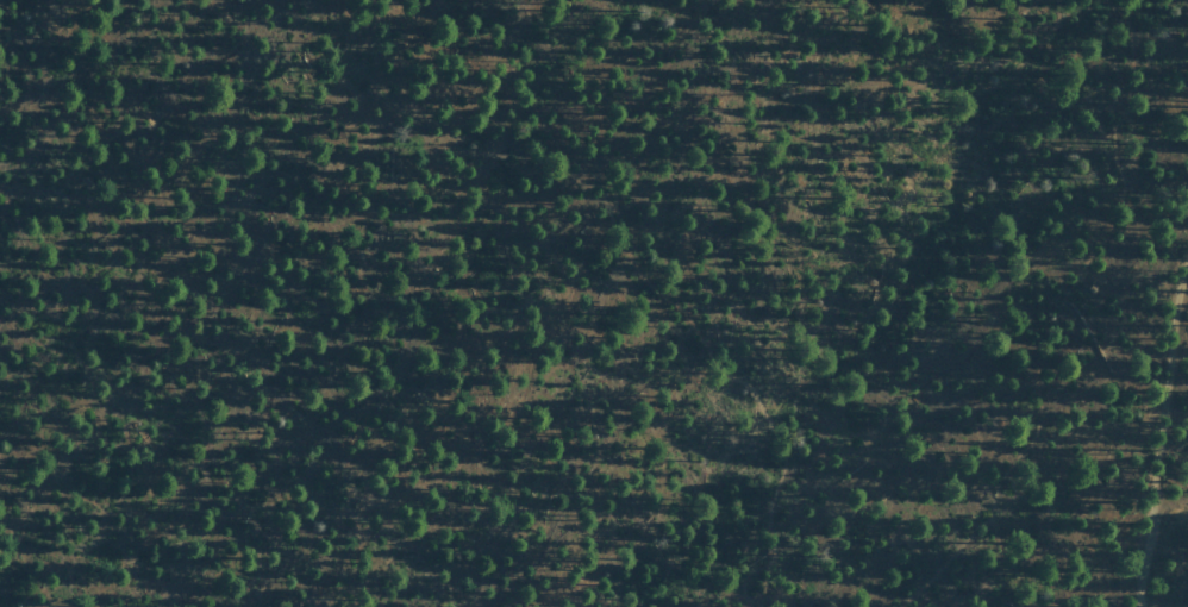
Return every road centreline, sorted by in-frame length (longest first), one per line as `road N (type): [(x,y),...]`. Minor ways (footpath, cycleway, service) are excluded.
road 1 (residential): [(1187,259),(1171,318),(1140,606)]

